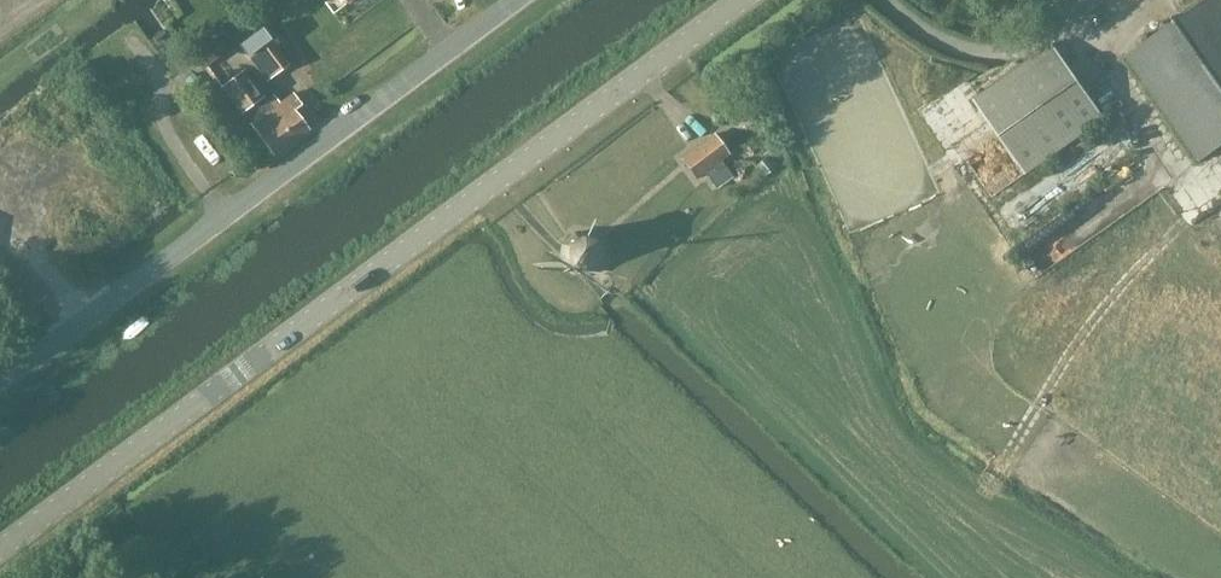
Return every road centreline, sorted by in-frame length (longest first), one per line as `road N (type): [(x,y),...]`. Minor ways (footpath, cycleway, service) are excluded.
road 1 (tertiary): [(0,547),(739,0)]
road 2 (unclassified): [(0,381),(516,0)]

